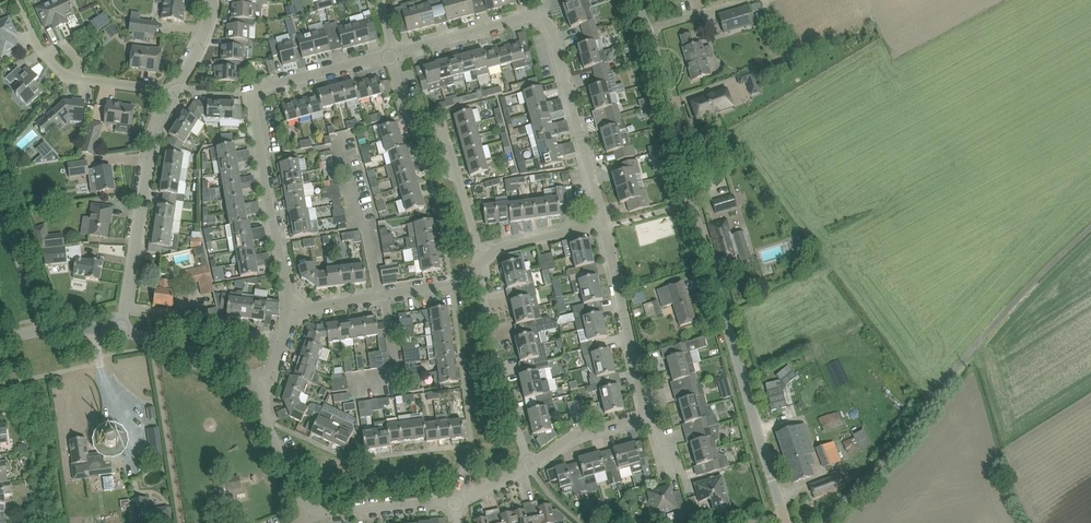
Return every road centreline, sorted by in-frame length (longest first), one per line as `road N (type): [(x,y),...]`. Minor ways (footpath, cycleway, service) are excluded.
road 1 (tertiary): [(786,522),(635,0)]
road 2 (unclassified): [(824,522),(999,317),(1090,226)]
road 3 (residential): [(292,310),(257,95),(396,53)]
road 4 (residential): [(121,329),(153,143),(173,91)]
road 5 (residential): [(482,260),(449,133),(415,119),(396,53)]
road 6 (residential): [(605,226),(552,30),(539,16)]
road 7 (residential): [(529,467),(502,385),(482,260)]
road 8 (residential): [(292,310),(459,282),(482,260)]
road 9 (residential): [(648,417),(605,226)]
road 10 (residential): [(313,519),(263,417),(270,383)]
road 11 (residential): [(396,53),(539,16)]
road 12 (residential): [(313,519),(456,501)]
road 13 (residential): [(482,260),(499,245),(605,226)]
road 14 (residential): [(529,467),(582,436),(648,417)]
road 15 (residential): [(0,340),(39,330),(121,329)]
road 16 (residential): [(270,383),(156,341)]

